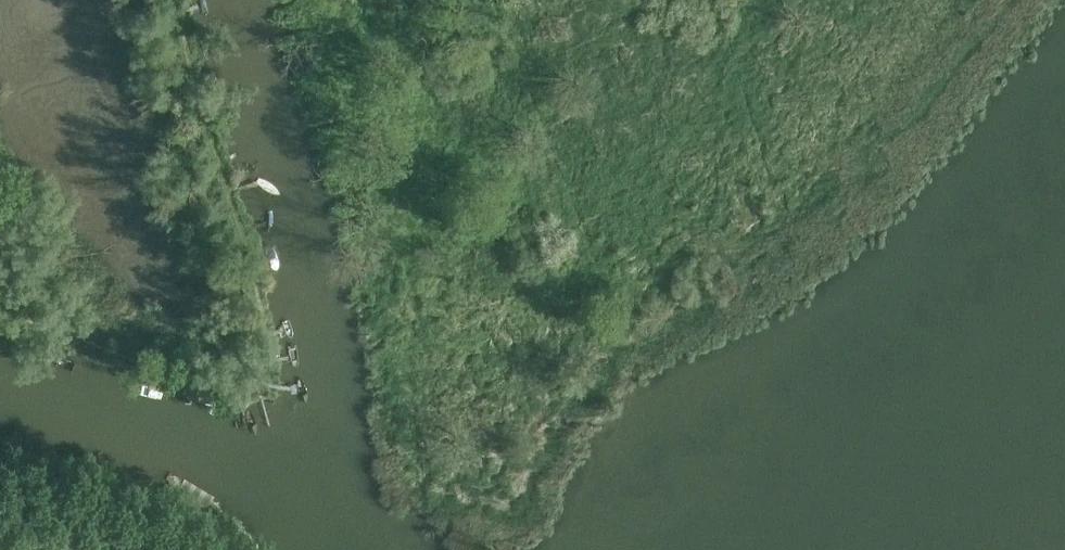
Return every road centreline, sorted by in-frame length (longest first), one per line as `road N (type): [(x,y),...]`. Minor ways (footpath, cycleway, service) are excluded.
road 1 (track): [(221,549),(75,496),(0,497)]

